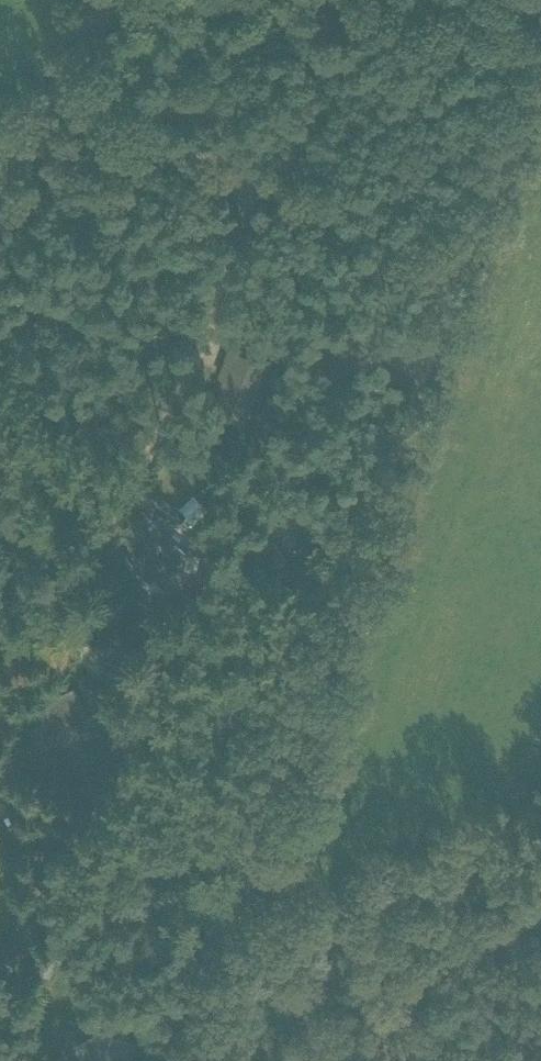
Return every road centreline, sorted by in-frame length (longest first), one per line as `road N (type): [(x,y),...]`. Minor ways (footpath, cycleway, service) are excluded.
road 1 (track): [(173,1060),(295,744),(455,287)]
road 2 (track): [(455,287),(526,111),(540,95)]
road 3 (unclassified): [(229,192),(55,113)]
road 4 (unclassified): [(55,113),(117,0)]

